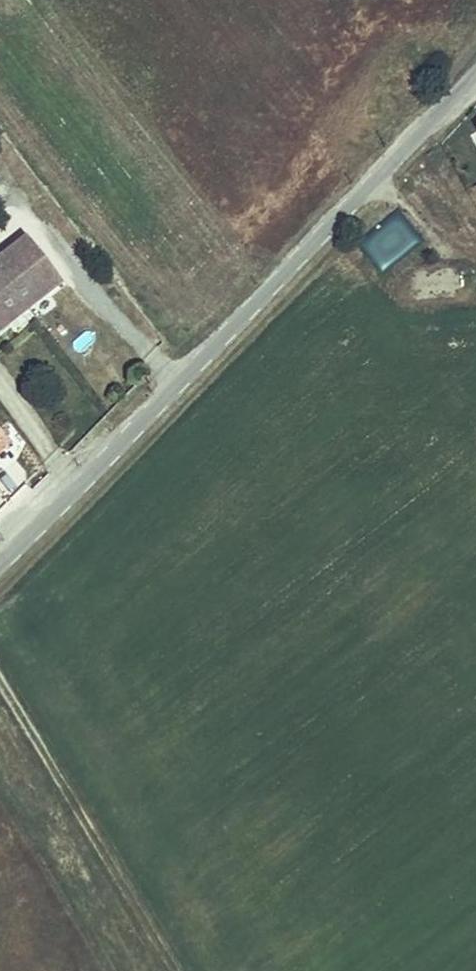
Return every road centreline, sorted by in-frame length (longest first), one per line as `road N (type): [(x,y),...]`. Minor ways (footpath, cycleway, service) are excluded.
road 1 (unclassified): [(0,561),(475,70)]
road 2 (track): [(0,677),(178,970)]

